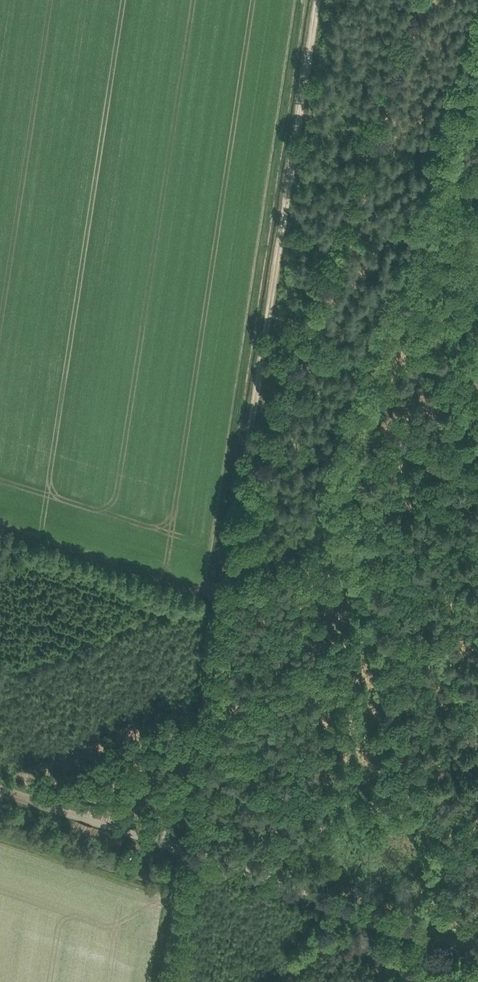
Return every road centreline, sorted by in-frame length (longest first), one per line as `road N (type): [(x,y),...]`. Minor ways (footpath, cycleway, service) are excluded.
road 1 (track): [(350,550),(465,950),(181,853),(221,593)]
road 2 (track): [(477,485),(350,550),(336,493),(477,52)]
road 3 (track): [(221,593),(314,0)]
road 4 (track): [(0,794),(181,853),(161,981)]

